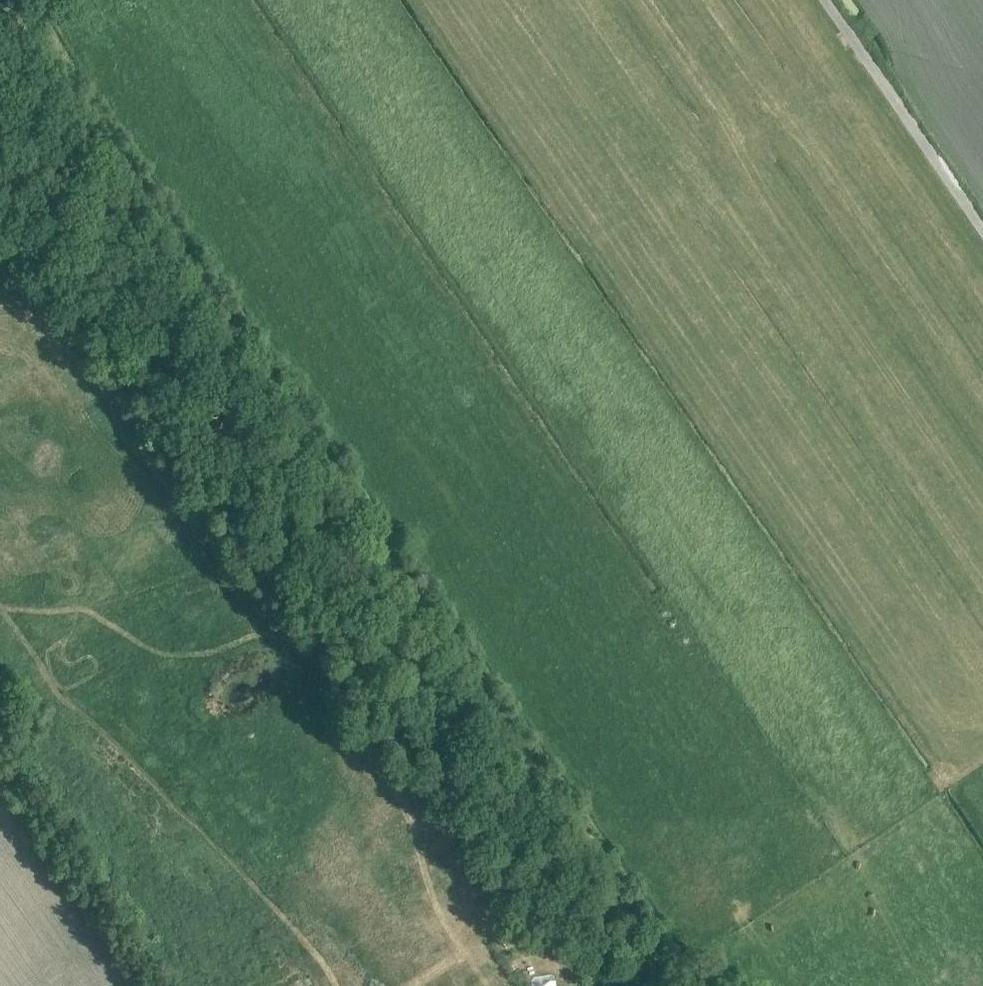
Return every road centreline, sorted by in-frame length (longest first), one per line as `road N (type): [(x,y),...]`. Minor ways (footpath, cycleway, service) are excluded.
road 1 (track): [(0,615),(60,699),(303,940),(330,985)]

